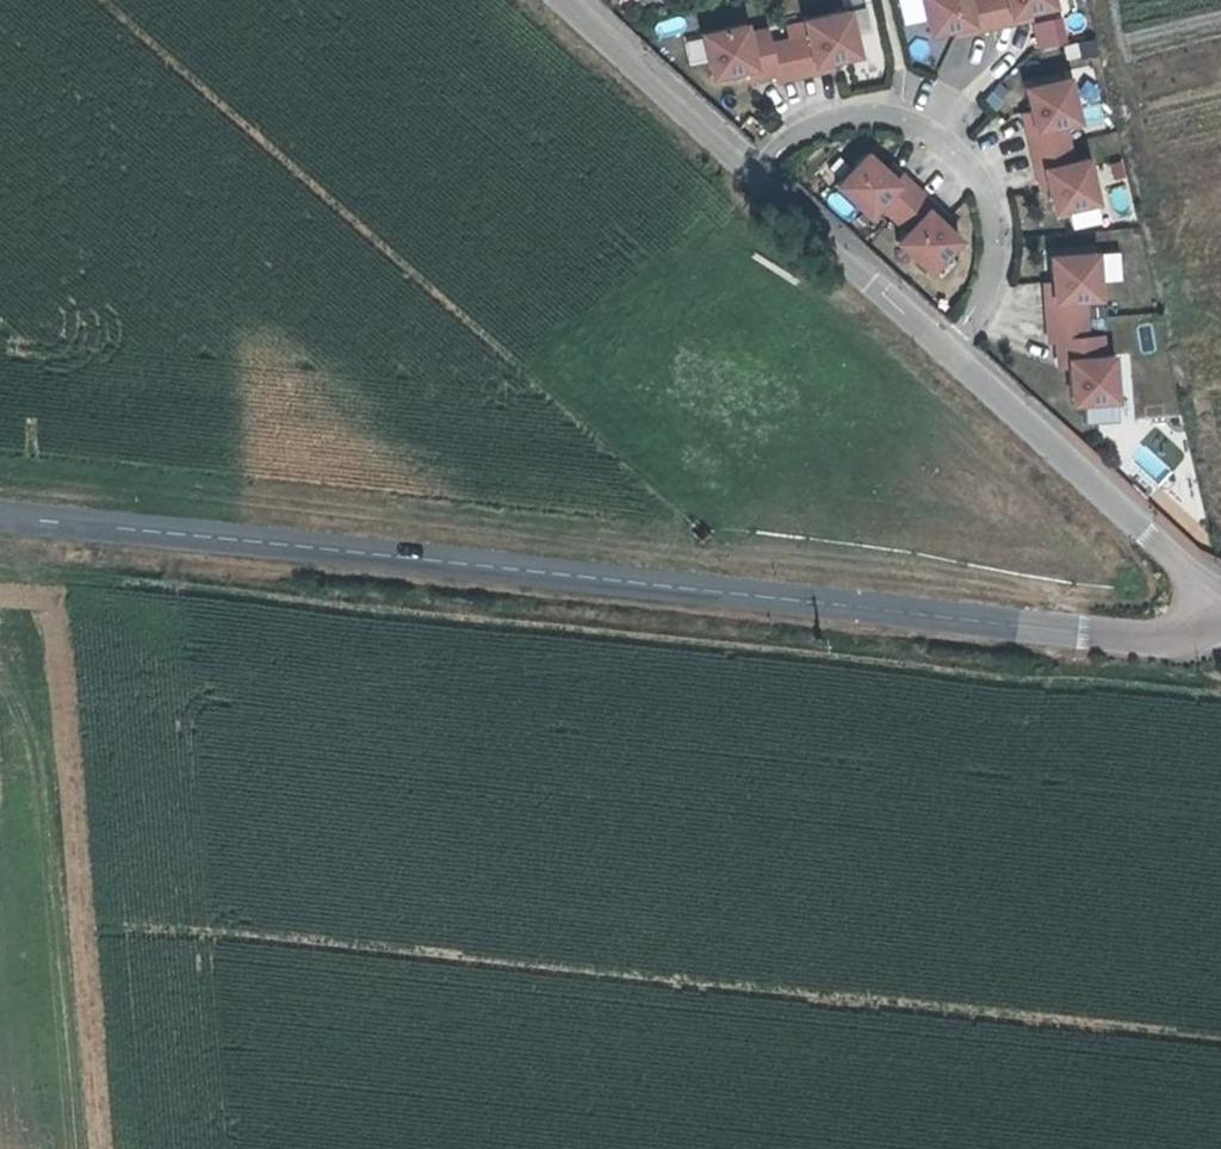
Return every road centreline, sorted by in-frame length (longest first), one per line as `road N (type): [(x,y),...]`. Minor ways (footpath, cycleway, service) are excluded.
road 1 (tertiary): [(0,515),(1164,644),(1220,621)]
road 2 (residential): [(947,356),(976,311),(994,261),(989,199),(968,157),(914,115),(871,104),(809,125),(750,174)]
road 3 (tertiary): [(1220,600),(1171,564),(947,356)]
road 4 (tertiary): [(947,356),(750,174)]
road 5 (tertiary): [(750,174),(561,0)]

